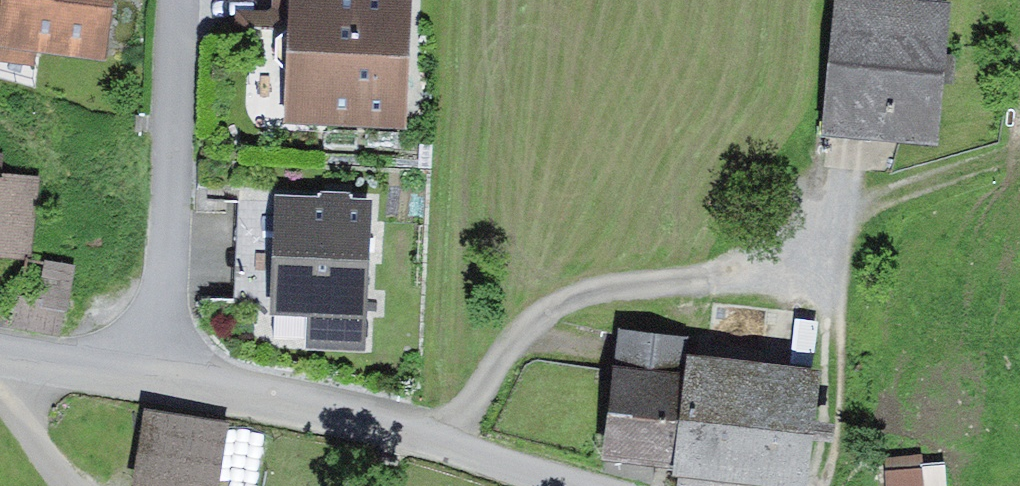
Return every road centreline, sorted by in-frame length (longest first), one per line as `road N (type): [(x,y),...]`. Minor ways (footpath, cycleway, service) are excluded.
road 1 (unclassified): [(164,382),(432,435),(617,485)]
road 2 (residential): [(164,382),(183,0)]
road 3 (track): [(818,485),(835,409),(831,344),(765,268)]
road 4 (unclassified): [(0,355),(164,382)]
road 5 (track): [(712,282),(765,268),(843,205)]

